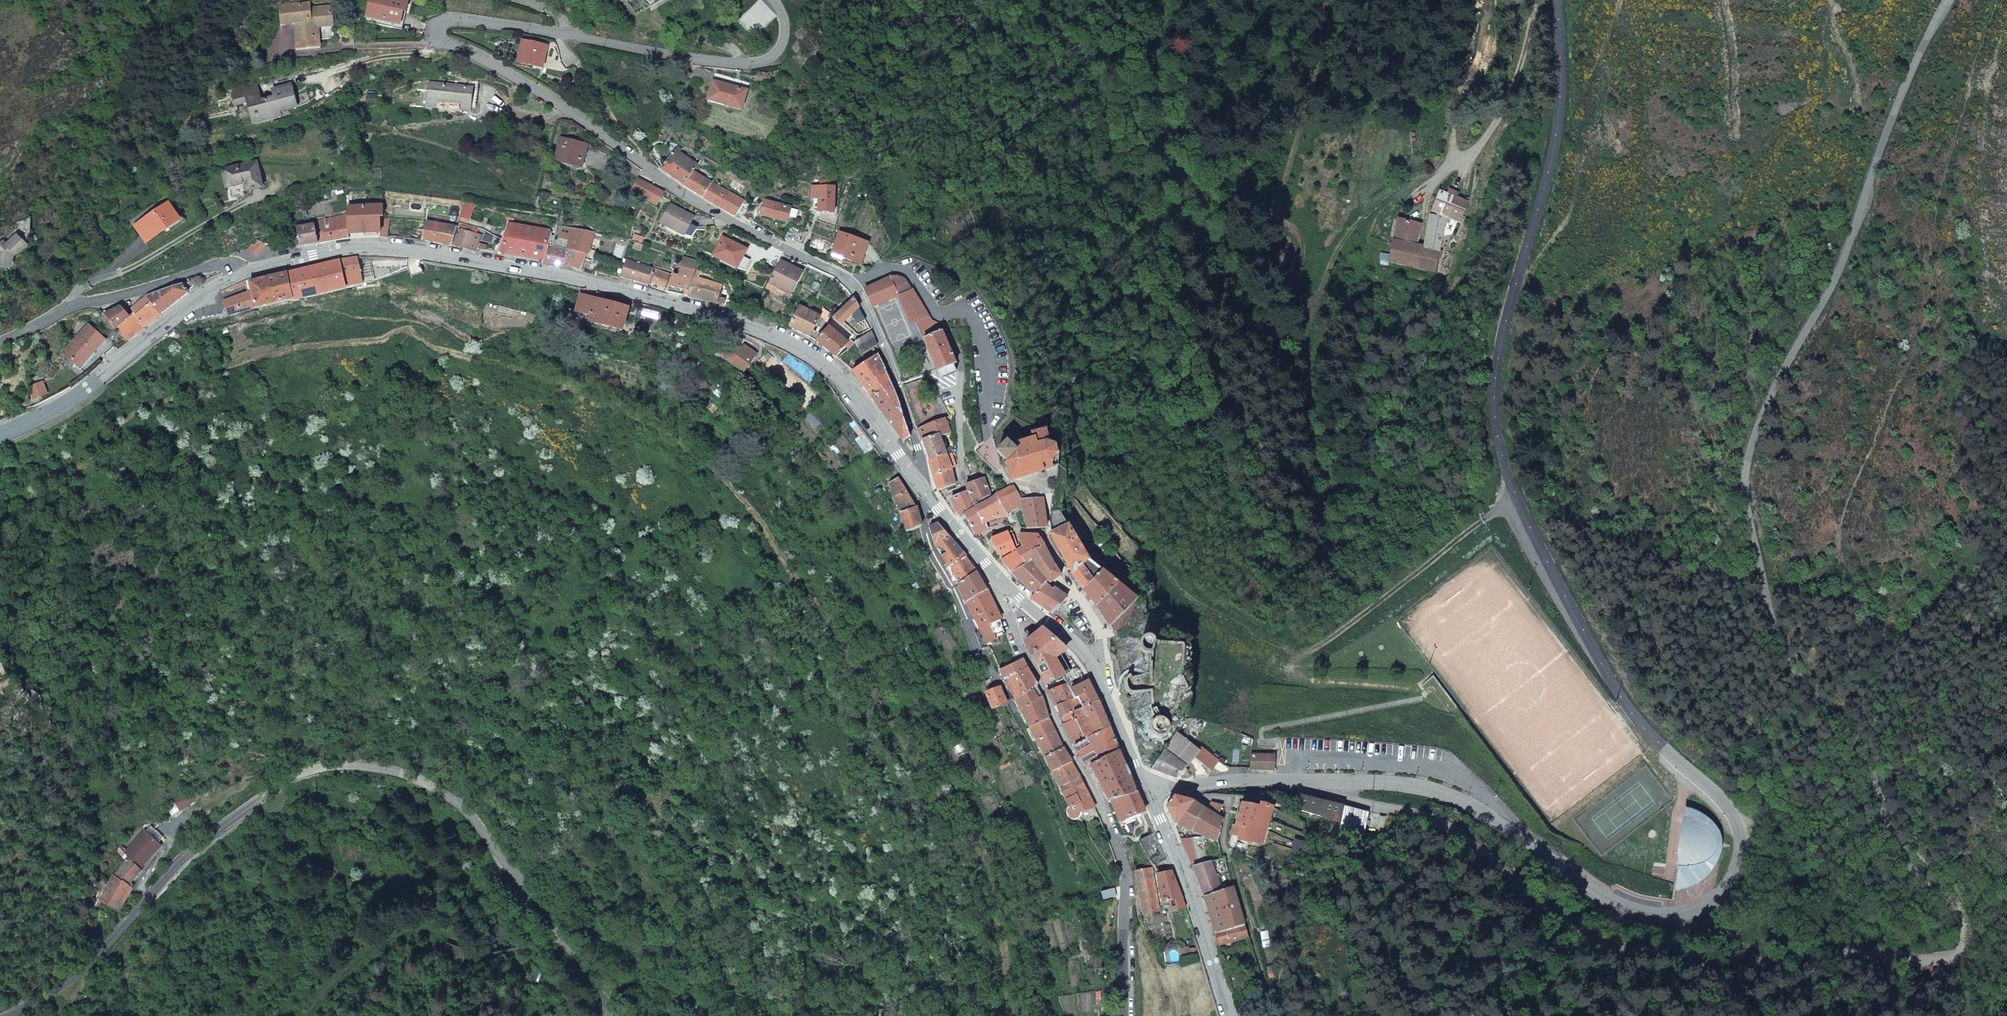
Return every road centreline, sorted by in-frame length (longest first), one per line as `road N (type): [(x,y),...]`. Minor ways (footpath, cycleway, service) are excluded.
road 1 (unclassified): [(1947,0),(1893,115),(1842,265),(1775,384),(1745,484),(1770,611),(1805,686),(1859,743),(1896,848),(1964,918),(1966,943),(1955,957),(1860,953),(1712,963),(1636,950),(1564,925),(1459,832),(1355,801),(1332,780)]
road 2 (secondary): [(1332,780),(1402,785),(1458,803),(1632,912),(1676,915),(1710,904),(1741,865),(1738,808),(1627,690),(1501,438),(1501,347),(1552,174),(1557,0)]
road 3 (tertiary): [(6,1015),(89,964),(187,855),(270,793),(303,774),(367,766),(423,781),(472,816),(562,939),(619,992),(620,1015)]
road 4 (secondary): [(243,272),(323,251),(383,247),(595,284),(717,315),(804,351),(833,374),(913,472)]
road 5 (unclassified): [(774,0),(784,22),(777,50),(742,63),(496,24),(434,25),(442,41),(549,98),(634,156)]
road 6 (residential): [(990,566),(1115,838),(1126,879),(1124,1015)]
road 7 (residential): [(634,156),(677,192),(845,279),(900,386),(921,451),(913,472)]
road 8 (secondary): [(0,434),(68,402),(204,292),(243,272)]
road 9 (track): [(985,661),(1063,805),(1066,824),(1126,895)]
road 10 (track): [(1297,660),(1183,599),(1100,493)]
road 11 (residential): [(243,272),(219,263),(69,308),(0,342)]
road 12 (secondary): [(1148,792),(1231,1015)]
road 13 (track): [(304,1015),(382,934),(438,925),(477,951)]
road 14 (secondary): [(1148,792),(1224,778),(1332,780)]
road 15 (residential): [(928,493),(928,544),(985,661)]
road 16 (residential): [(1095,667),(1100,633),(1043,535),(1022,530)]
road 17 (track): [(1275,1015),(1226,853)]
road 18 (secondary): [(990,566),(1095,667)]
road 19 (secondary): [(1095,667),(1148,792)]

